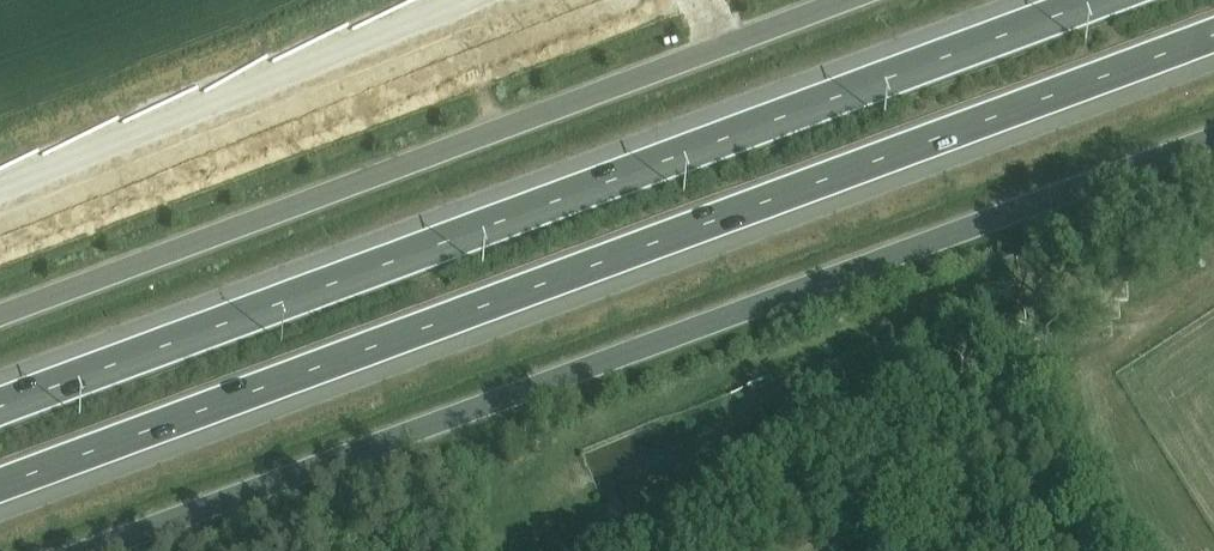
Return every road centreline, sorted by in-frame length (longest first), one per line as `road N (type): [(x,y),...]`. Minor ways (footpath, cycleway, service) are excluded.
road 1 (motorway): [(0,487),(1213,38)]
road 2 (tertiary): [(1213,144),(104,550)]
road 3 (motorway): [(1088,0),(0,405)]
road 4 (tertiary): [(0,314),(841,0)]
road 5 (track): [(1213,149),(696,550)]

